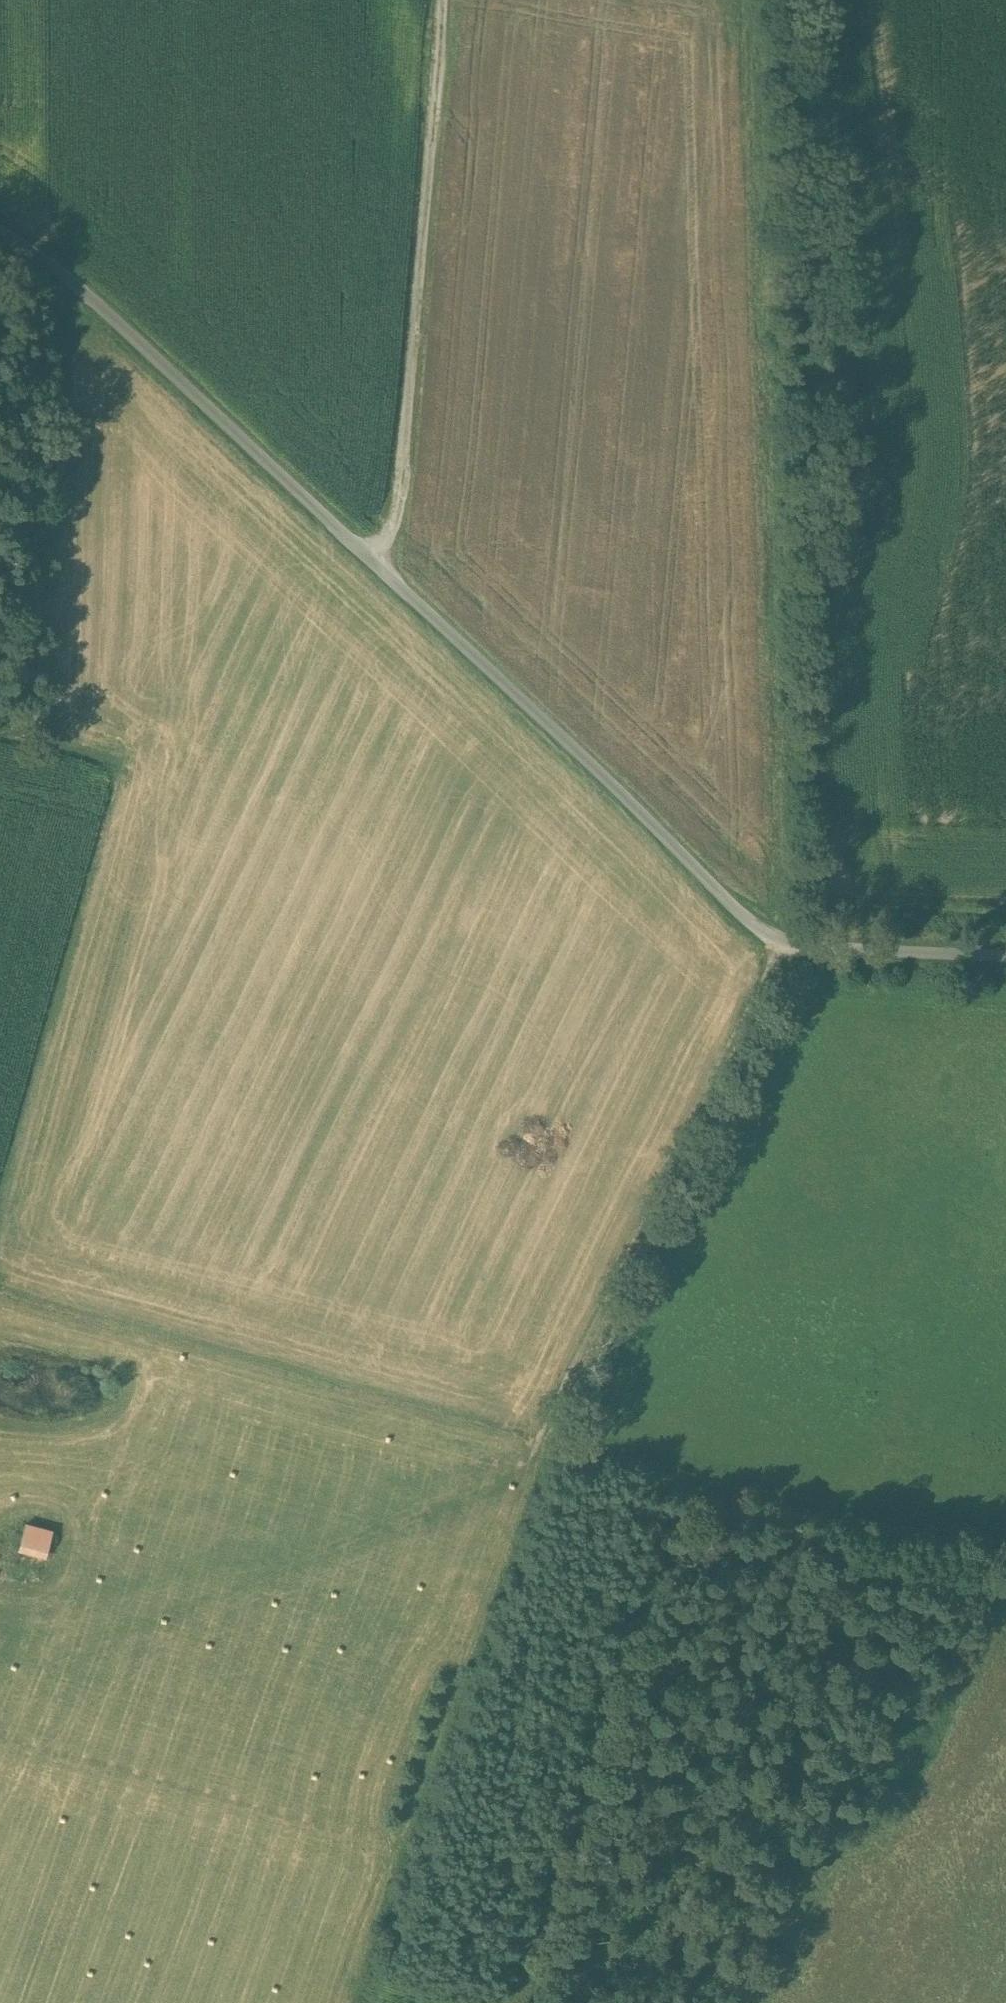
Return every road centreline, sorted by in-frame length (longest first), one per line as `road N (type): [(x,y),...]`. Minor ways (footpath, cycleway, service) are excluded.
road 1 (unclassified): [(1005,952),(784,941),(127,325),(0,230)]
road 2 (track): [(380,562),(400,525),(442,0)]

